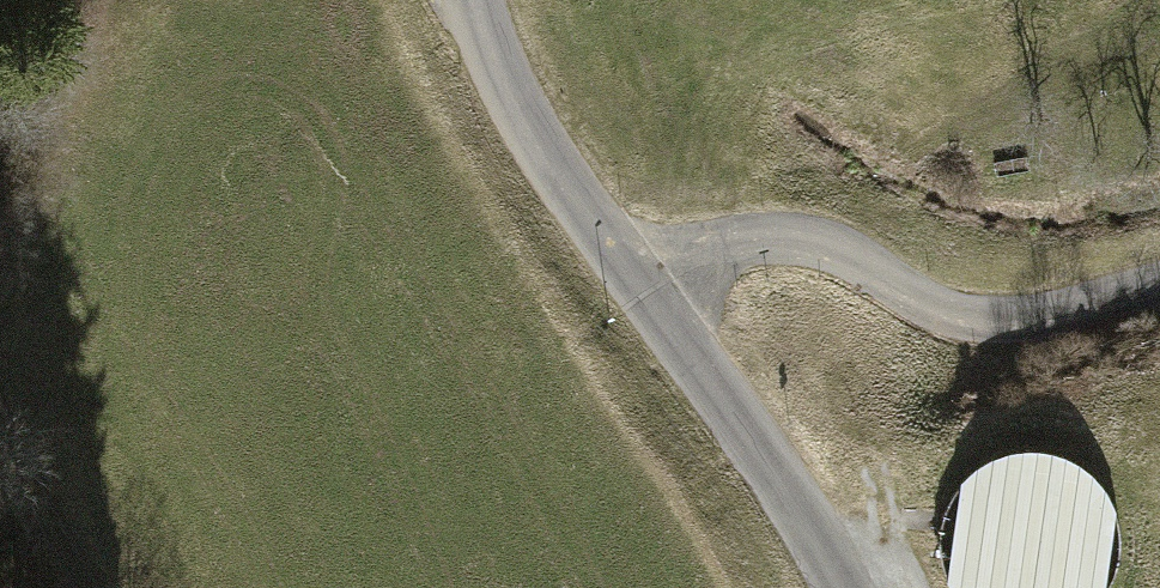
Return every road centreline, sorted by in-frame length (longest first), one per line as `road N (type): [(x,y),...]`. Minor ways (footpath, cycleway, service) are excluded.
road 1 (residential): [(644,293),(733,244),(772,238),(823,245),(933,307),(974,319),(1025,317),(1159,283)]
road 2 (tertiary): [(843,587),(788,494),(644,293)]
road 3 (tertiary): [(644,293),(500,74),(473,0)]
road 4 (track): [(0,430),(79,587)]

